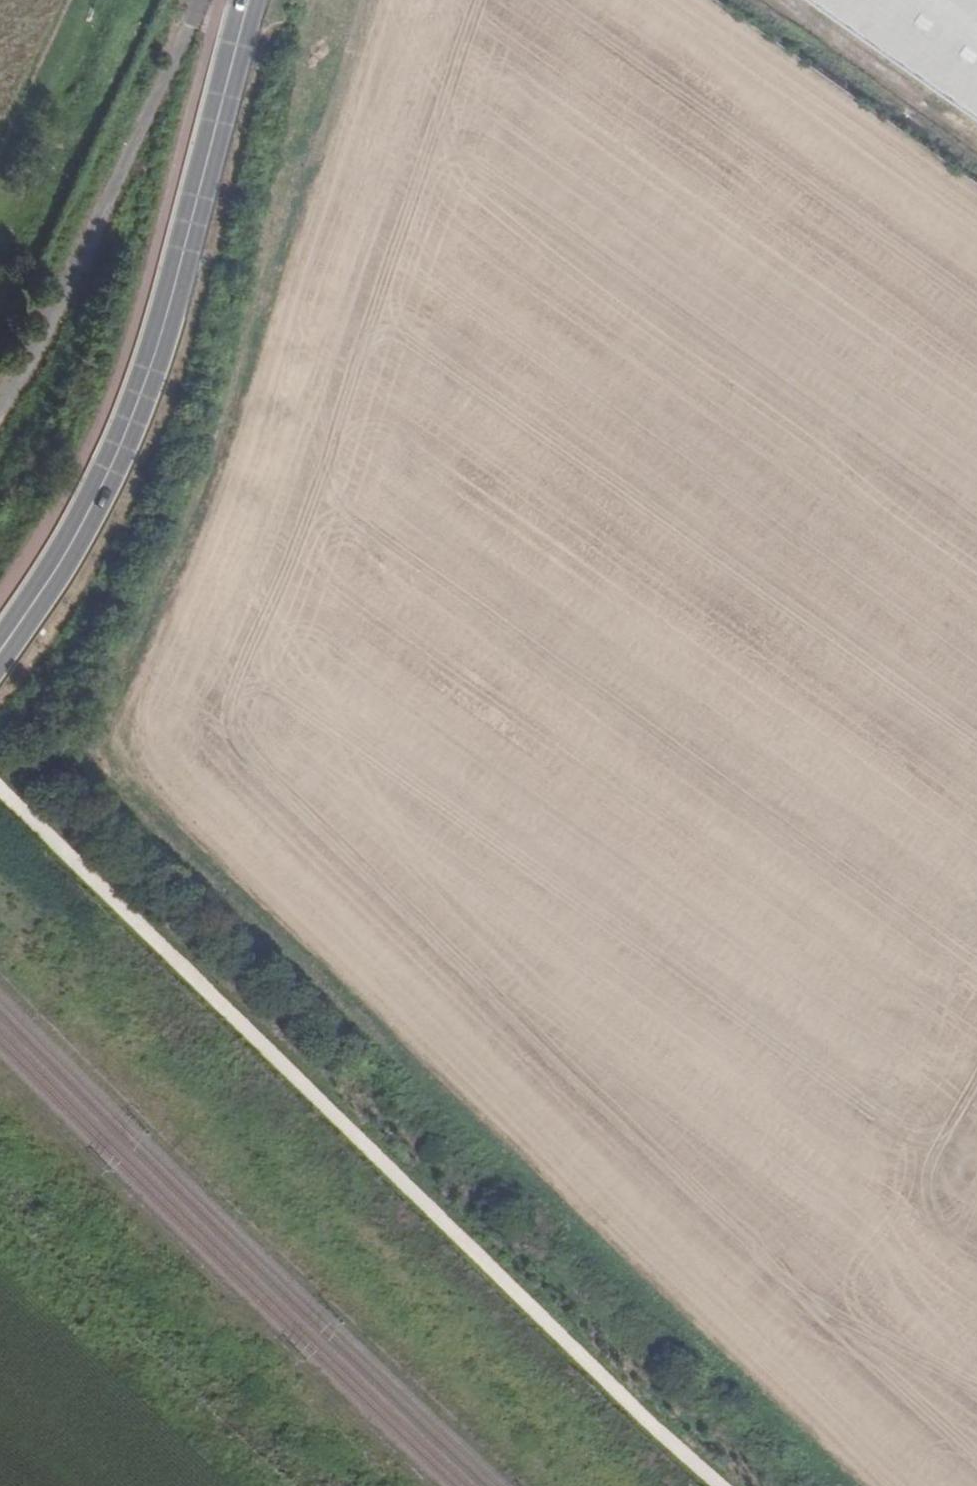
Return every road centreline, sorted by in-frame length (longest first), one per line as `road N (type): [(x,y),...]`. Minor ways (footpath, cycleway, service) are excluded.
road 1 (tertiary): [(0,651),(99,481),(155,338),(250,0)]
road 2 (track): [(368,0),(329,125)]

